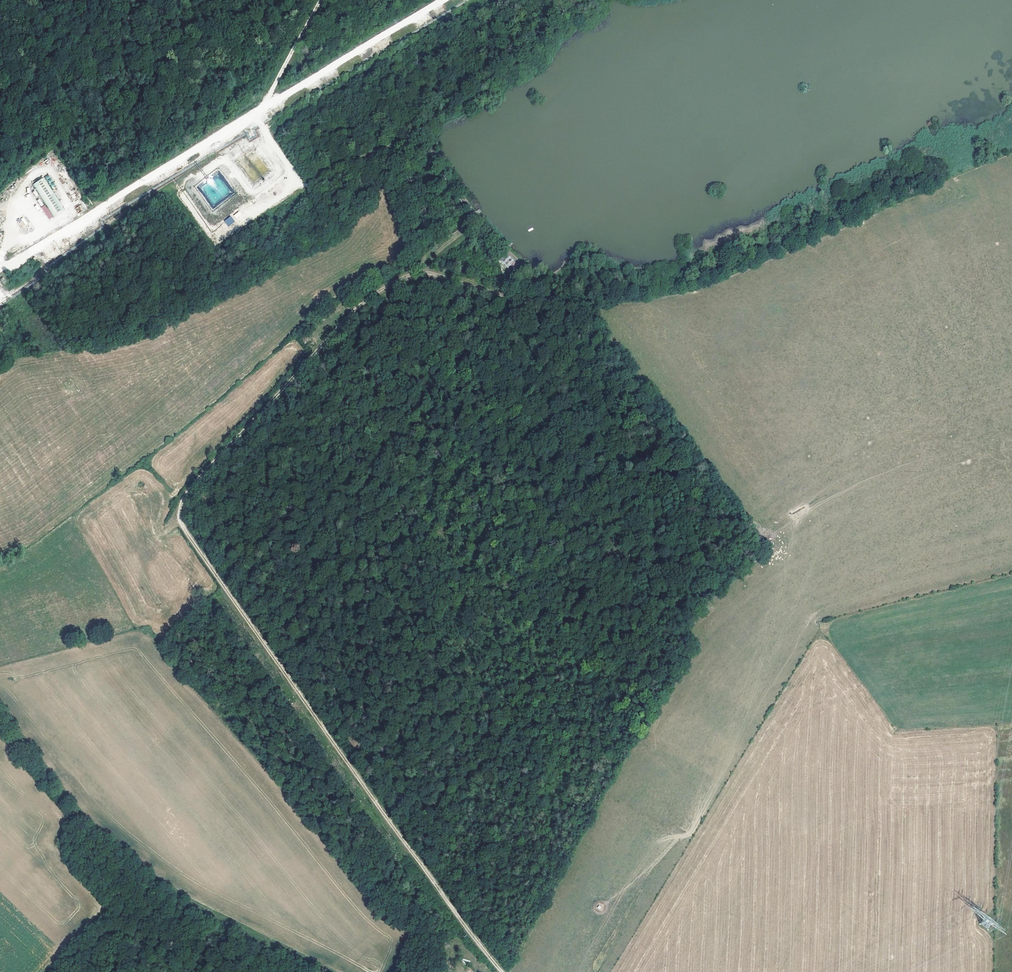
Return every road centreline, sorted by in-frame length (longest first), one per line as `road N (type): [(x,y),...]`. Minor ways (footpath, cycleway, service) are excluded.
road 1 (track): [(502,971),(176,511),(385,282),(418,270),(566,306)]
road 2 (track): [(319,0),(260,108),(0,271)]
road 3 (track): [(260,108),(442,0)]

